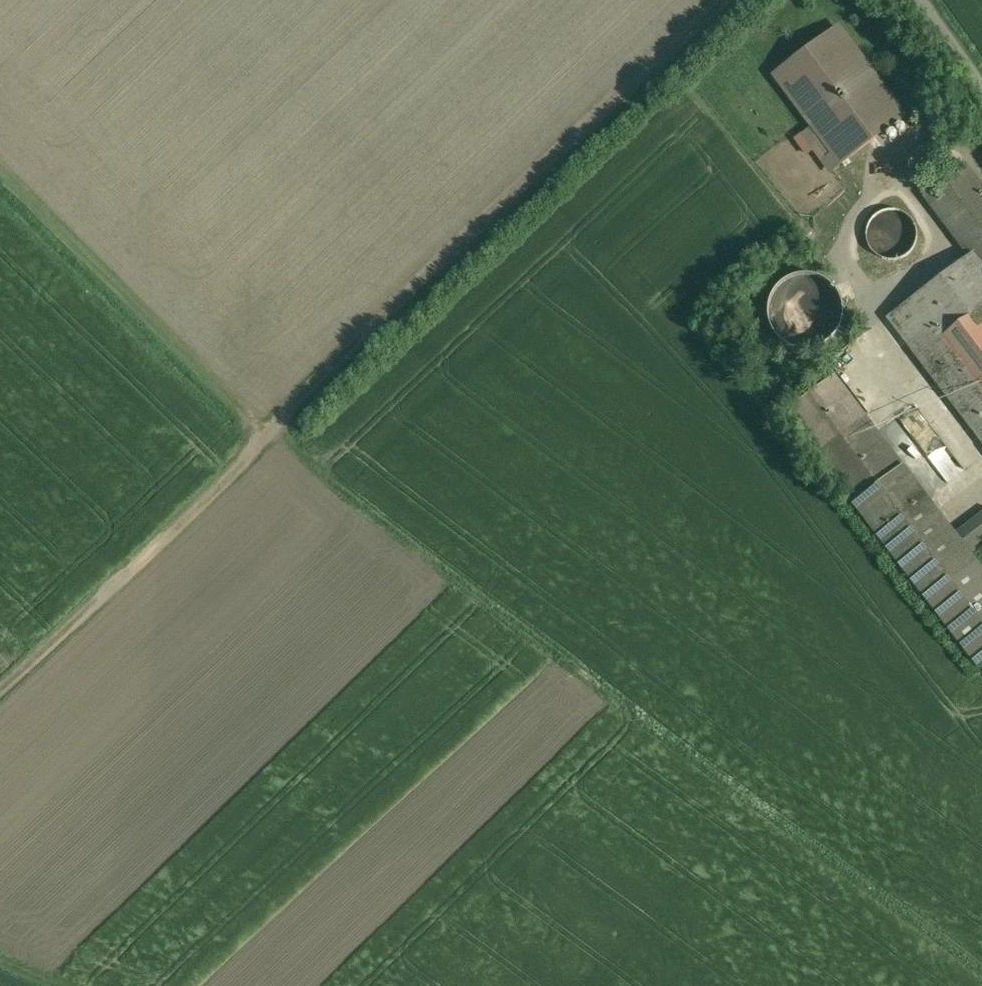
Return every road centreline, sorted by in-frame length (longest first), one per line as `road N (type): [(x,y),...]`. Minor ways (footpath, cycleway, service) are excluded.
road 1 (track): [(732,0),(0,686)]

